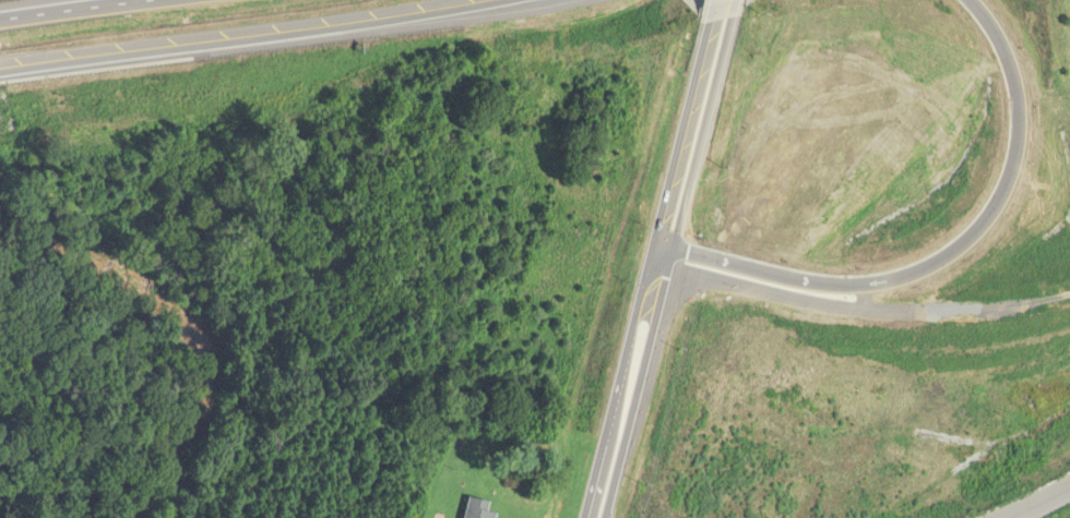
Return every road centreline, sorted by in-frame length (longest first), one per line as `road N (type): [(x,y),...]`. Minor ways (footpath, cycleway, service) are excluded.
road 1 (motorway): [(974,0),(1002,45),(1018,116),(1007,180),(966,237),(868,286),(832,288),(677,251),(655,257)]
road 2 (primary): [(607,517),(732,19)]
road 3 (motorway): [(0,68),(486,0)]
road 4 (primary): [(655,257),(590,517)]
road 5 (primary): [(706,24),(655,257)]
road 6 (motorway): [(152,0),(0,20)]

